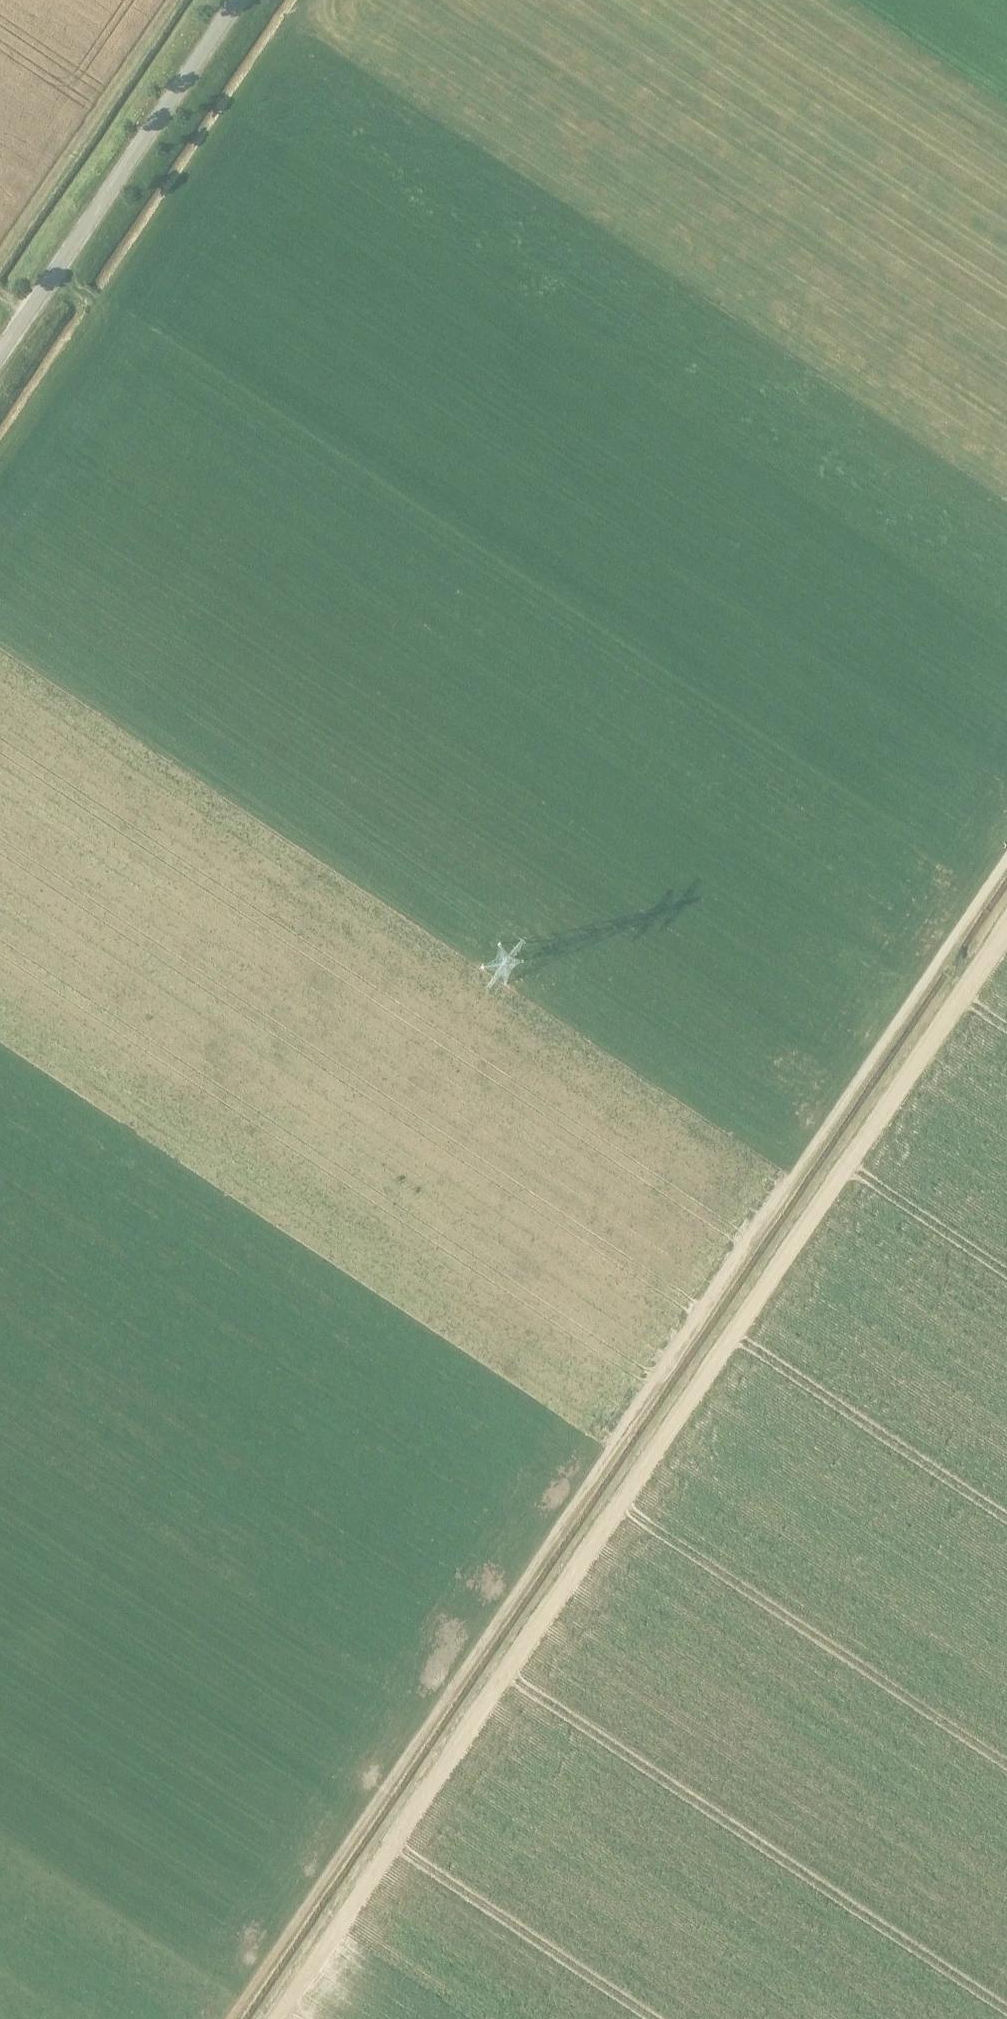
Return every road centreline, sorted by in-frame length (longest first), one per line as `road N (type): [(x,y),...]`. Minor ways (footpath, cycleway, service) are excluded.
road 1 (unclassified): [(0,354),(237,0)]

